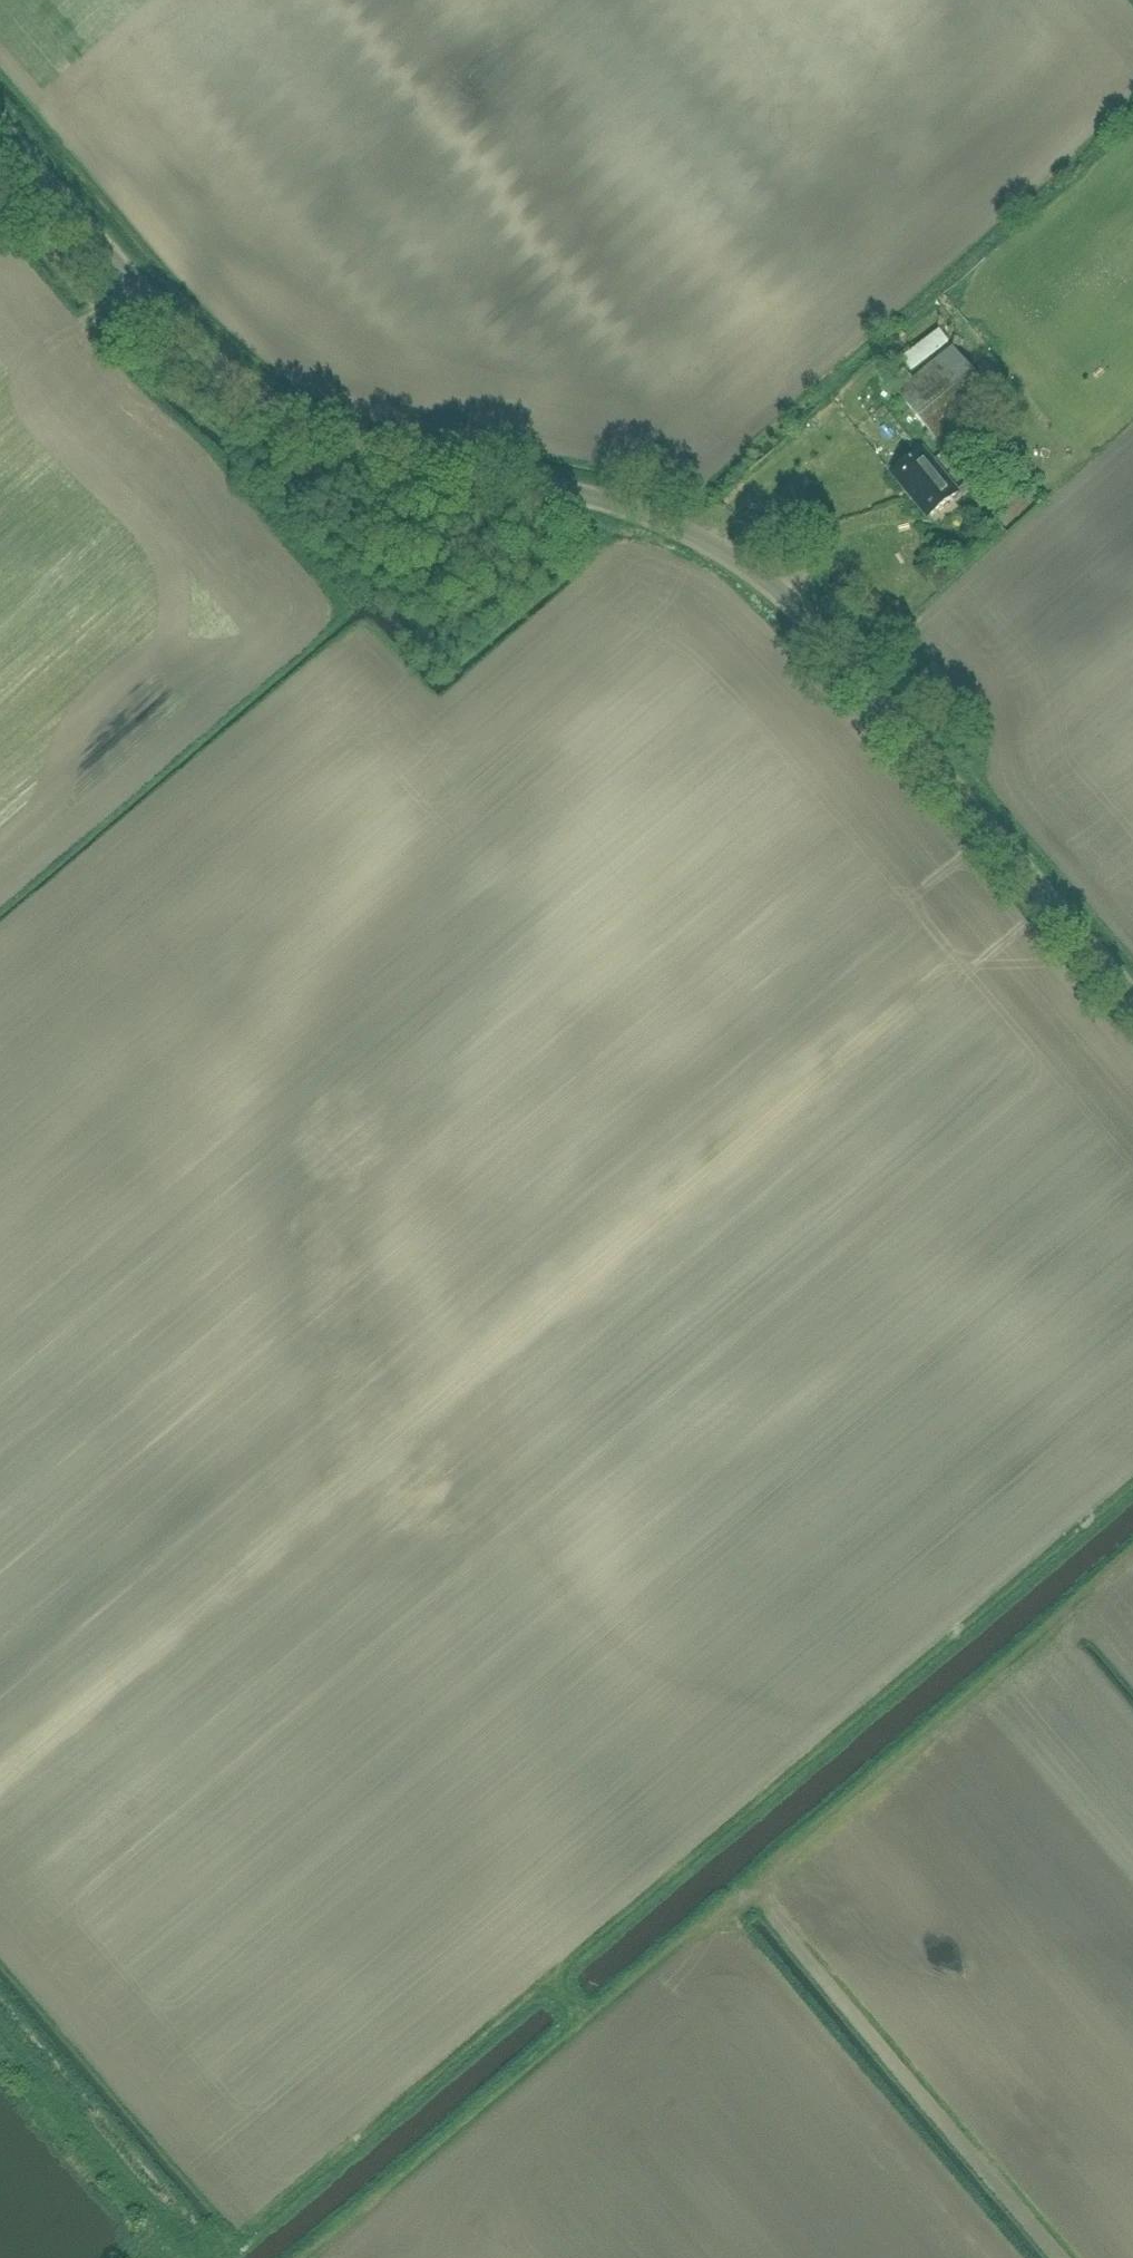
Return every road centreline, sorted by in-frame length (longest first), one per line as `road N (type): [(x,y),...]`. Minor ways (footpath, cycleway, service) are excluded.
road 1 (unclassified): [(1132,1001),(834,653),(742,570),(669,522),(360,443),(278,409),(217,366),(0,114)]

